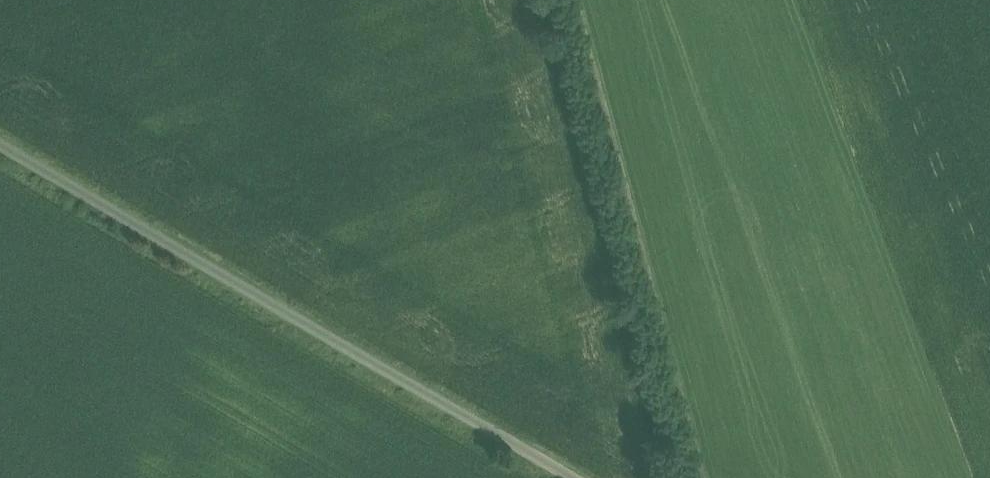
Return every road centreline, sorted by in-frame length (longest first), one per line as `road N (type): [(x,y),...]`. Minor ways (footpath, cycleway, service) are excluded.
road 1 (unclassified): [(0,142),(574,477)]

